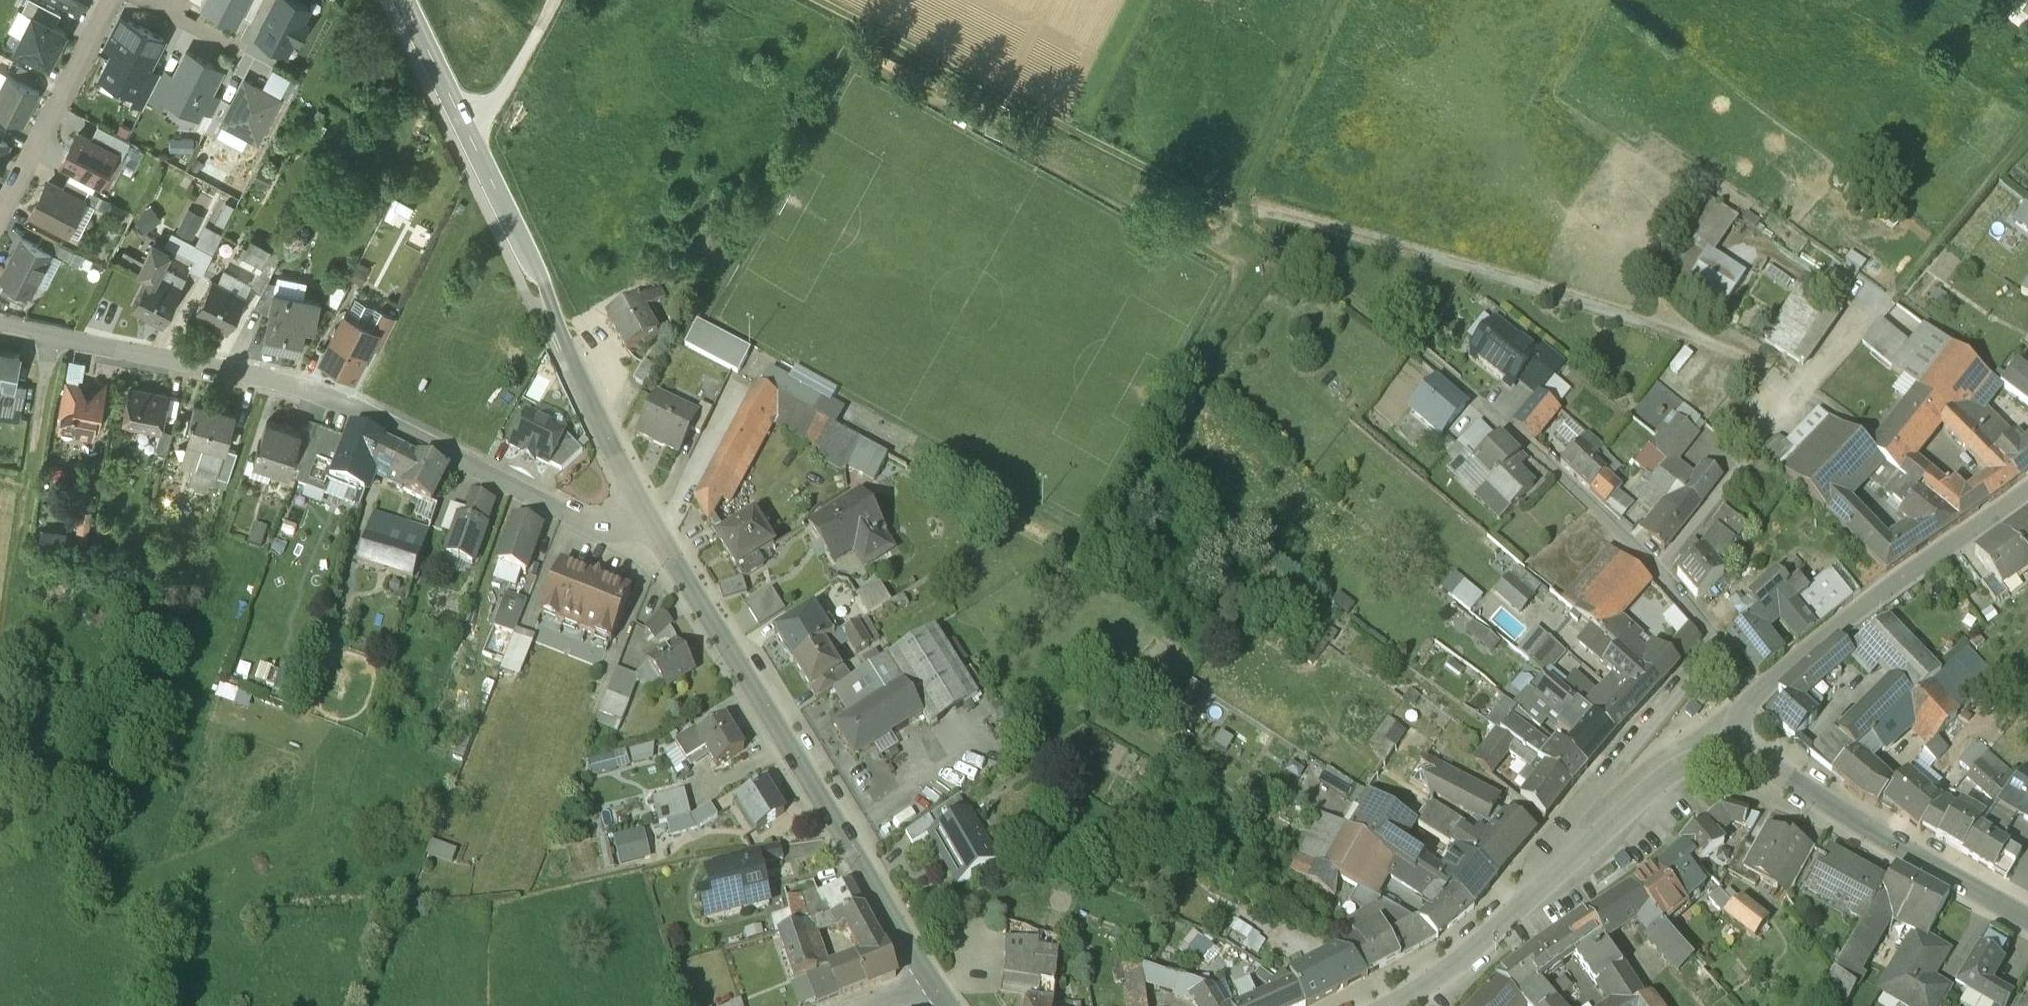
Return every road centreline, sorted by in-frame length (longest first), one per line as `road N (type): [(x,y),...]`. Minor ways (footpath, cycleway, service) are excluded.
road 1 (residential): [(646,515),(632,525),(599,526),(354,409),(271,382),(0,324)]
road 2 (track): [(1237,205),(1705,337),(1803,396)]
road 3 (tertiary): [(953,1005),(646,515)]
road 4 (tertiary): [(646,515),(404,0)]
road 5 (track): [(817,0),(1231,218)]
road 6 (tertiary): [(1735,748),(1680,762),(1457,965),(1391,1005)]
road 7 (track): [(0,700),(56,336)]
road 8 (tertiary): [(1735,748),(2027,916)]
road 9 (tertiary): [(2027,494),(1864,605),(1762,693)]
road 10 (track): [(1440,371),(1231,218)]
road 11 (residential): [(0,224),(112,0)]
road 12 (residential): [(1762,693),(1602,520)]
road 13 (track): [(2027,138),(1886,301)]
road 14 (track): [(452,135),(489,120),(555,0)]

